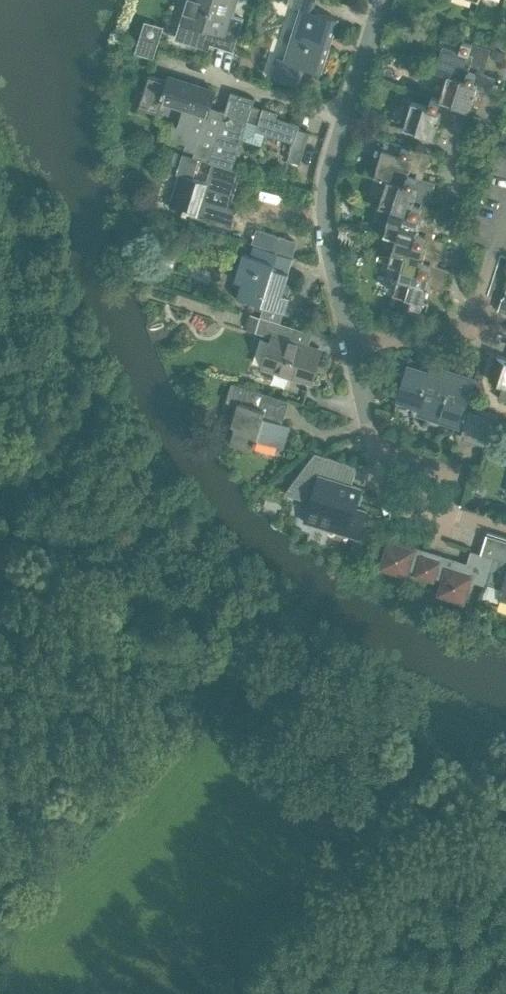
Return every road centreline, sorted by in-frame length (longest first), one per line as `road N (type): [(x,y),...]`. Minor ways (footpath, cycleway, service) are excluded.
road 1 (residential): [(351,339),(466,339),(505,224)]
road 2 (residential): [(351,339),(325,209),(346,119)]
road 3 (residential): [(377,449),(457,476),(441,528),(394,513)]
road 4 (residential): [(346,119),(181,62)]
road 5 (residential): [(346,119),(383,0)]

